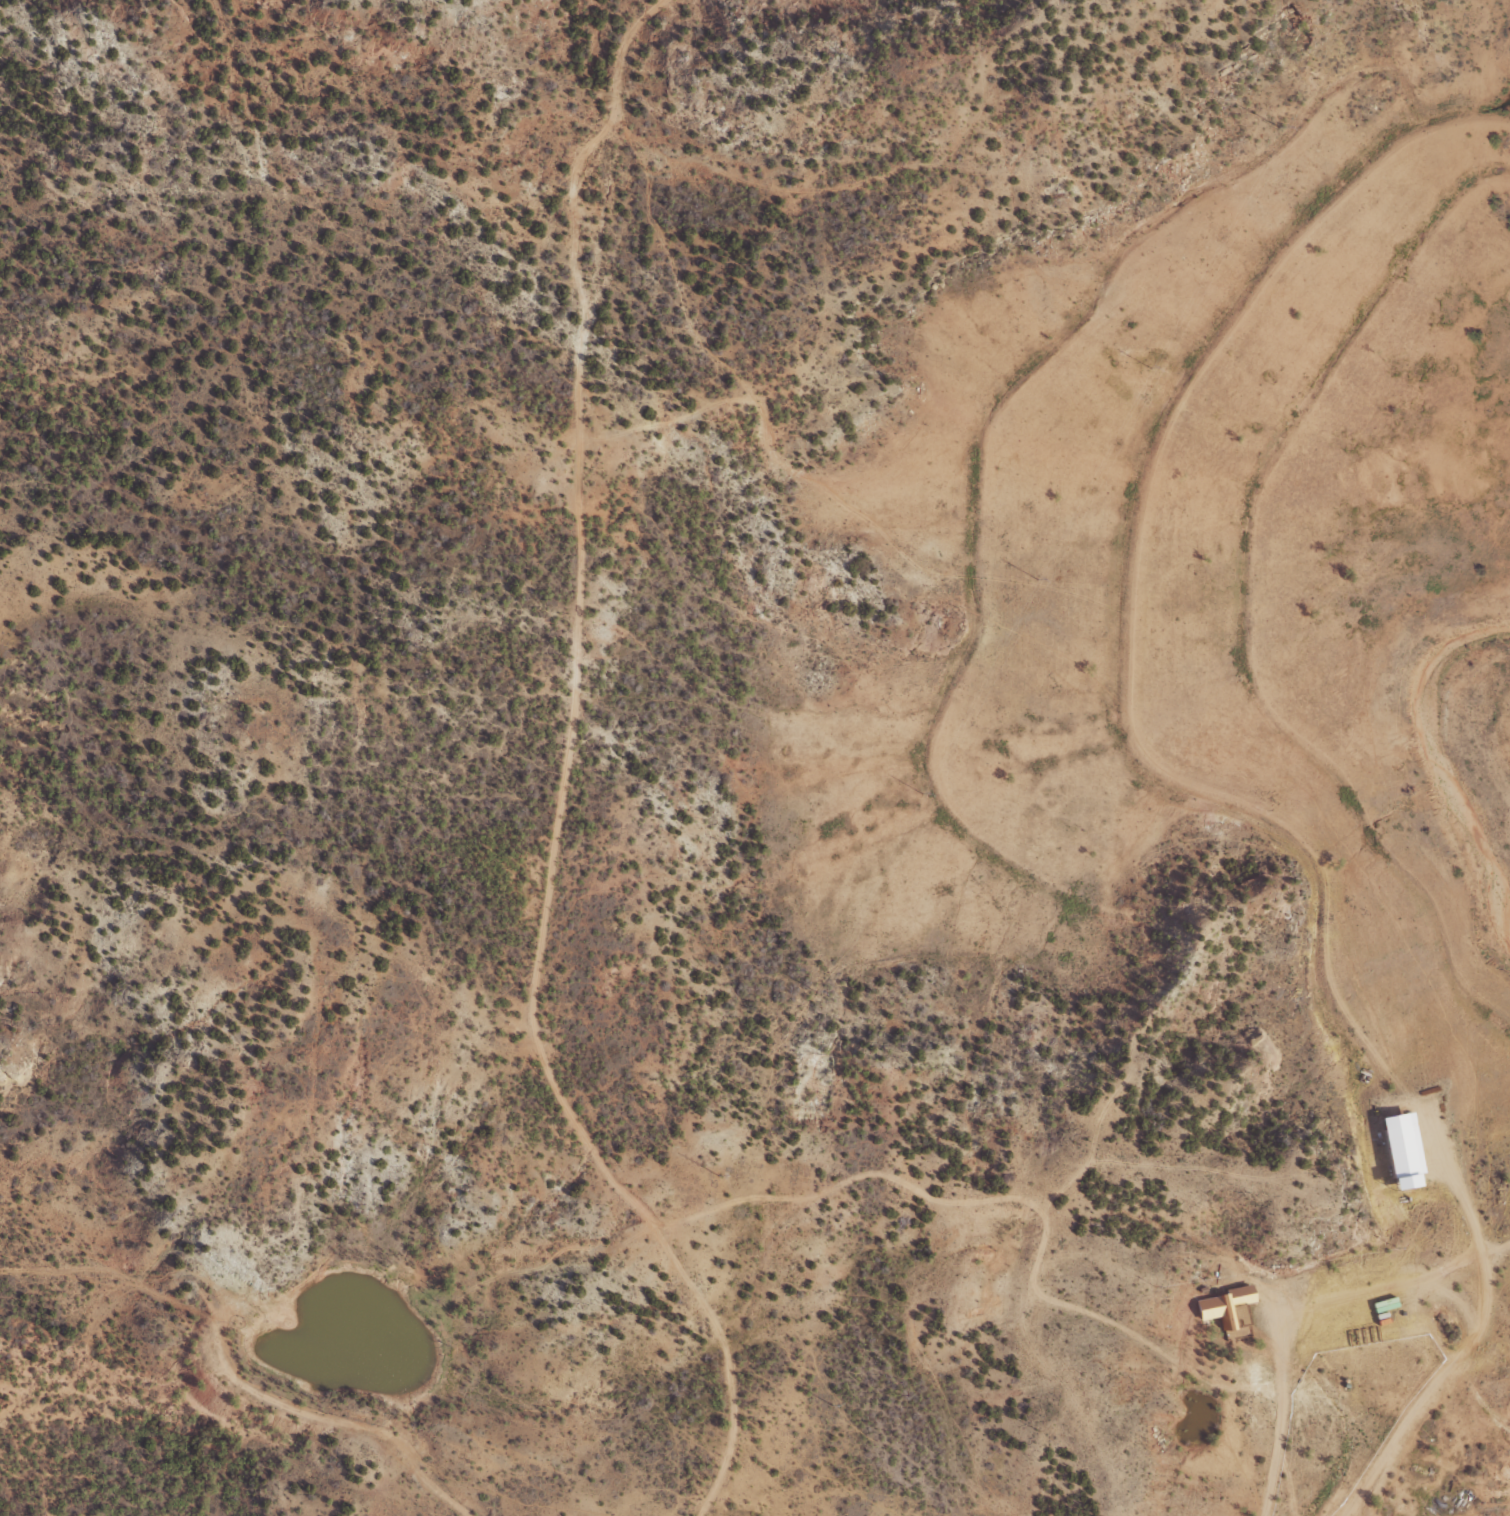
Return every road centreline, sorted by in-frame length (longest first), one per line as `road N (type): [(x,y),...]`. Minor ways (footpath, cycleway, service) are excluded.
road 1 (track): [(1350,1515),(1419,1408),(1484,1334),(1490,1311),(1481,1239),(1422,1110)]
road 2 (track): [(1268,1515),(1284,1373),(1272,1293)]

